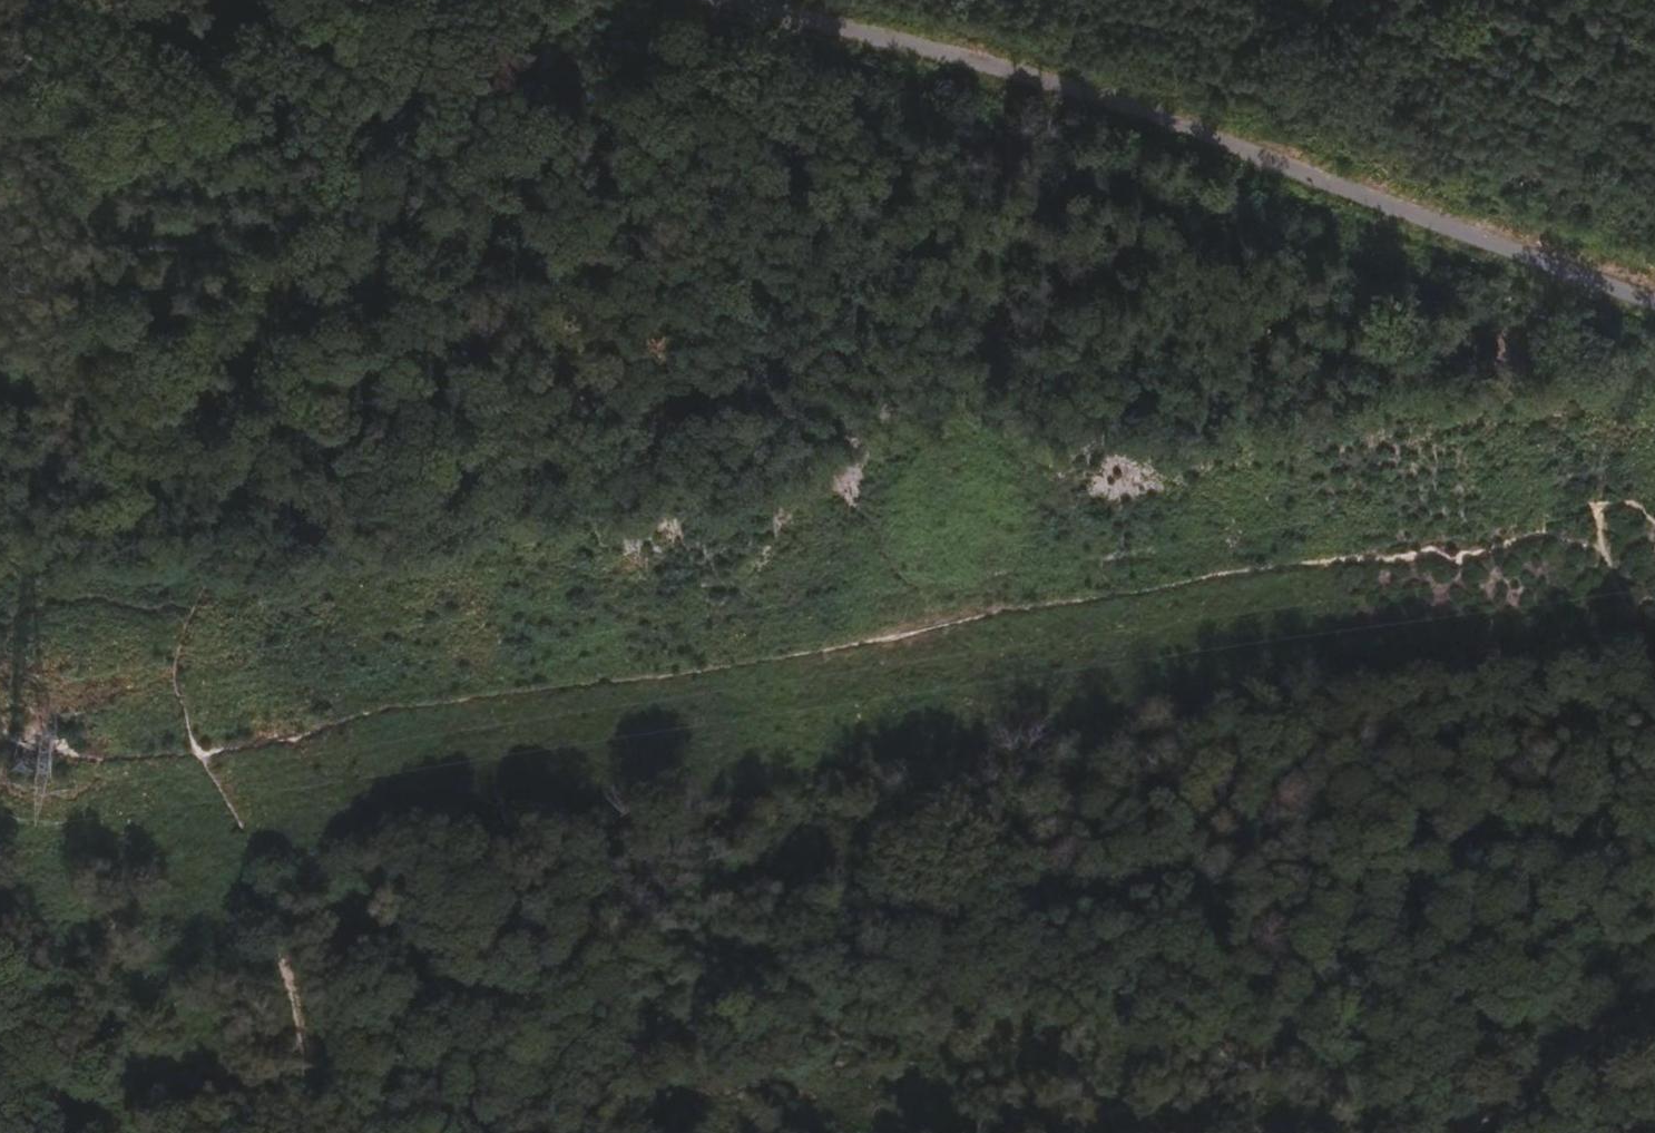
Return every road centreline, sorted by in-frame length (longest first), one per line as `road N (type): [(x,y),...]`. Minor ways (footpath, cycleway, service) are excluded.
road 1 (track): [(1463,1132),(1571,1048),(1654,1000)]

